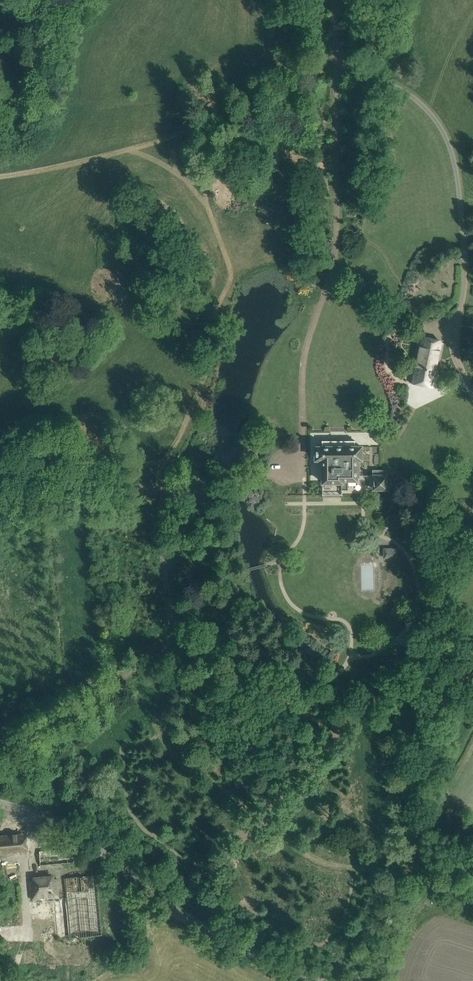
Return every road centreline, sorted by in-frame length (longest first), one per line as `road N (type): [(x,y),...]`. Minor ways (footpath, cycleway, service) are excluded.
road 1 (unclassified): [(289,467),(302,445),(304,351),(334,256),(337,67)]
road 2 (unclassified): [(472,394),(454,347),(465,265),(454,158),(442,129),(395,86),(337,67)]
road 3 (unclassified): [(320,980),(190,921),(63,824),(0,804)]

